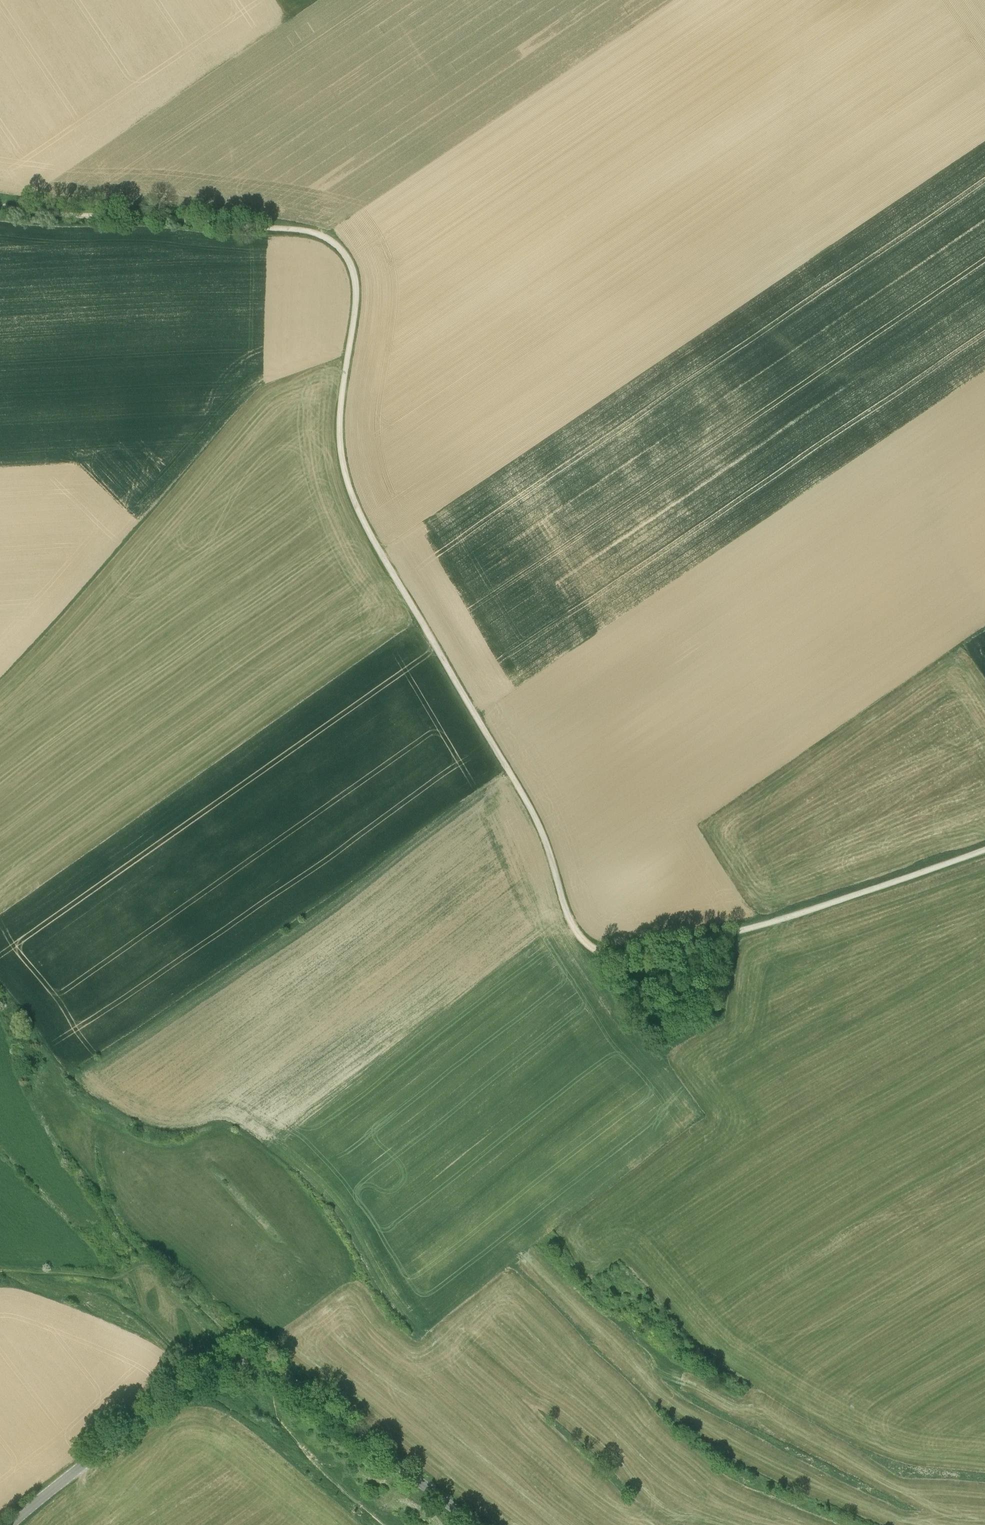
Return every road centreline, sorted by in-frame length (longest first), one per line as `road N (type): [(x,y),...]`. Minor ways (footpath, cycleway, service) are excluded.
road 1 (unclassified): [(984,849),(763,924),(644,953),(594,947),(570,920),(525,797),(351,491),(340,420),(357,292),(342,250),(303,231),(0,206)]
road 2 (unclassified): [(476,1524),(308,1393),(271,1372),(236,1367),(168,1396),(10,1524)]
road 3 (track): [(153,1266),(102,1200),(91,1168),(98,1128)]
road 4 (track): [(256,1369),(153,1266)]

